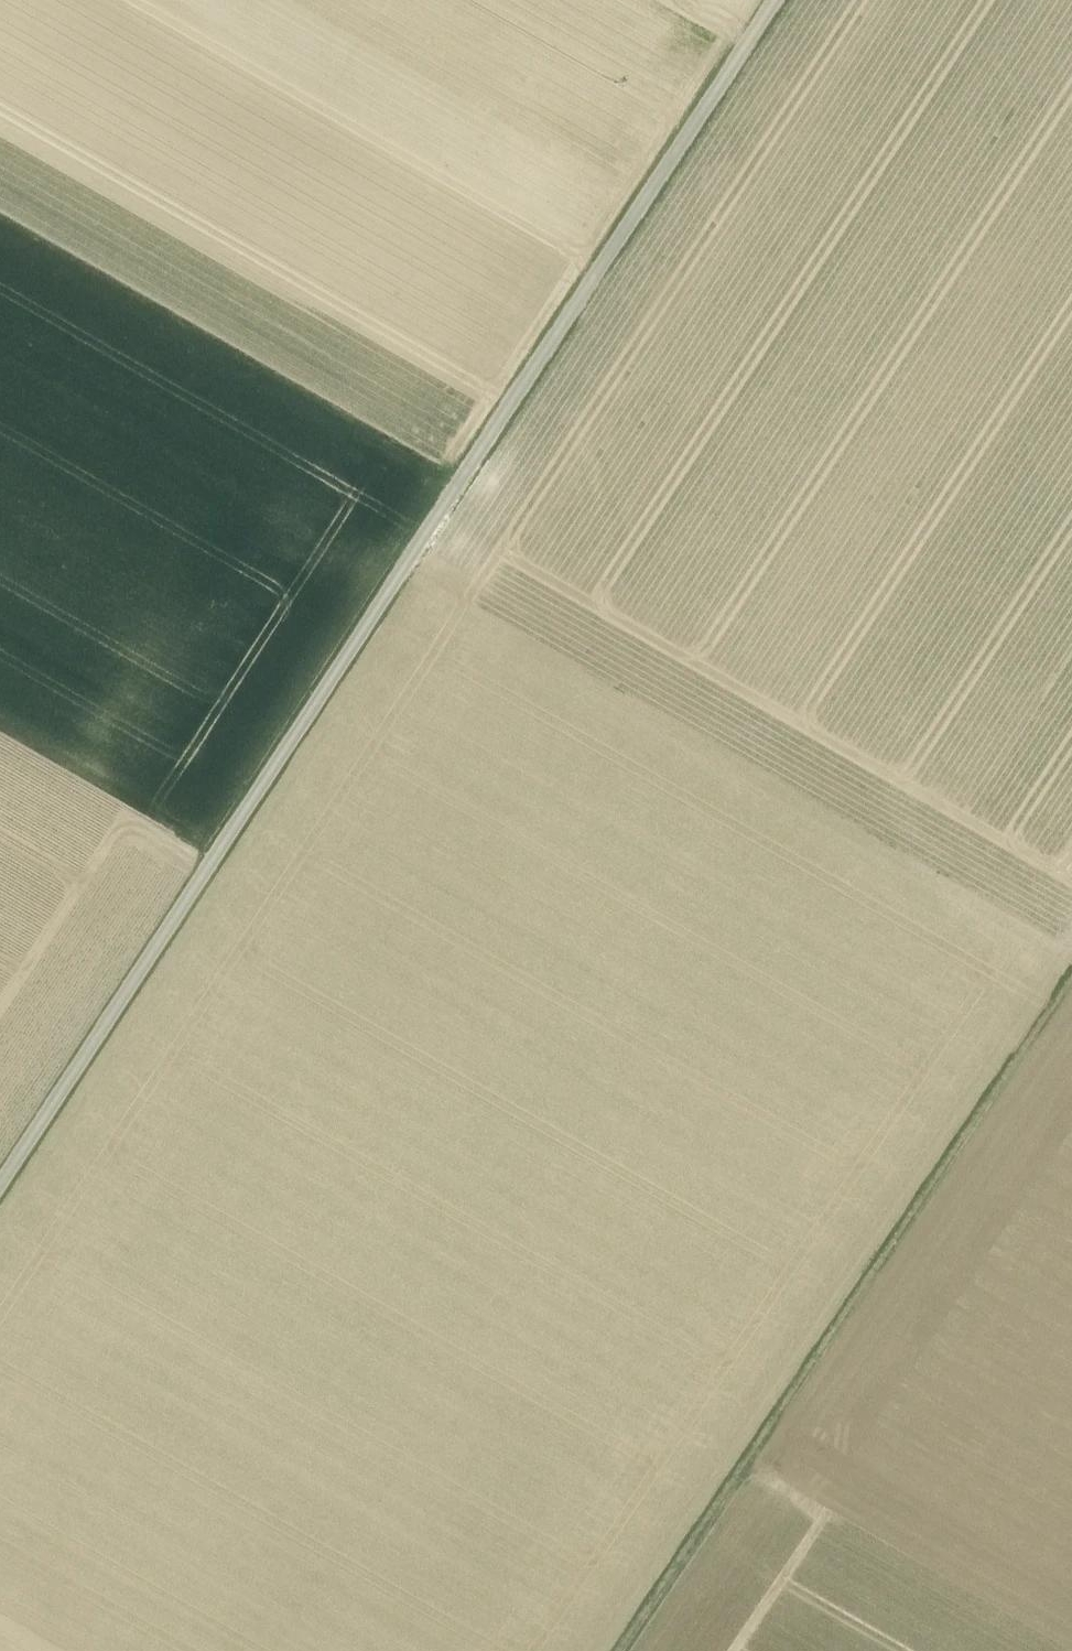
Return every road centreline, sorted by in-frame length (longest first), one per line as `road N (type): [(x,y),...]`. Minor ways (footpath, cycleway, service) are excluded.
road 1 (residential): [(773,0),(0,1179)]
road 2 (track): [(1071,972),(615,1650)]

